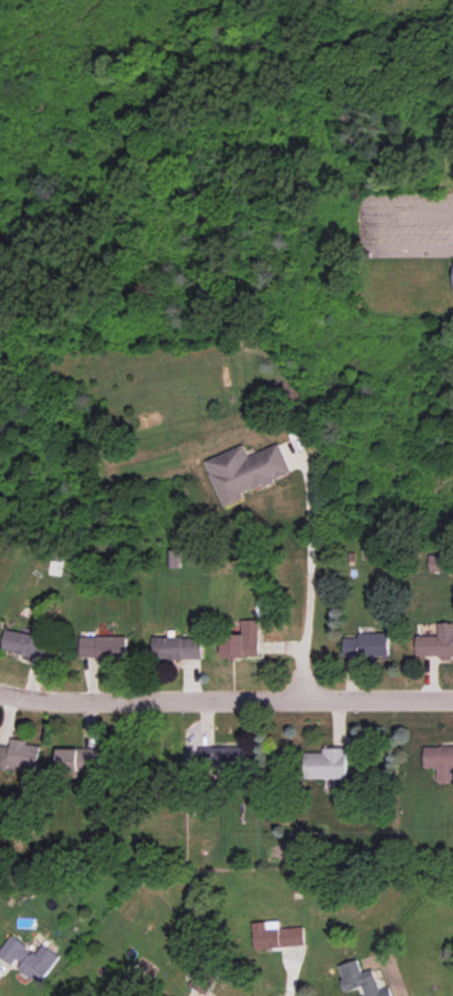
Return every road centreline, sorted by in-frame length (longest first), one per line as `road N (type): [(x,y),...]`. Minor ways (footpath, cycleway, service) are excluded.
road 1 (residential): [(0,692),(78,701),(452,700)]

